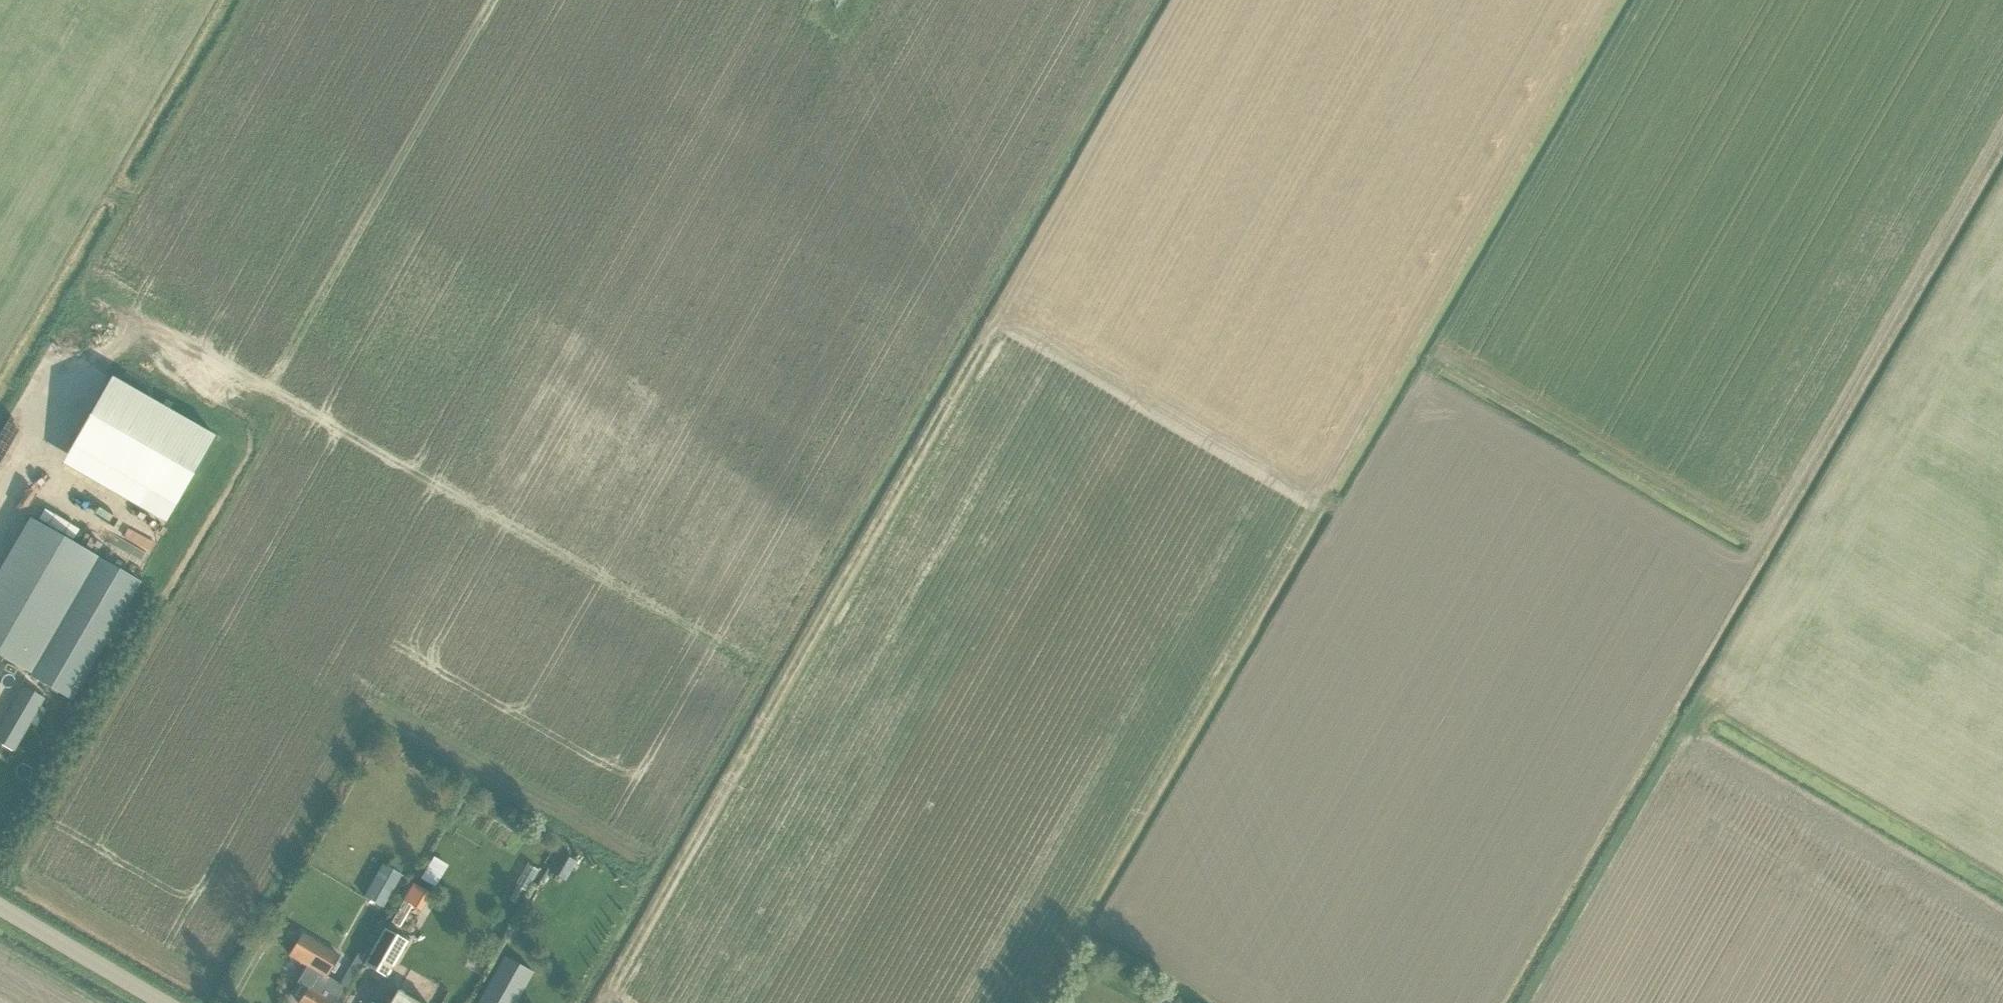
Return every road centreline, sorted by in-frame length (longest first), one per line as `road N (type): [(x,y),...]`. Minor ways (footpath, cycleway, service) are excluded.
road 1 (unclassified): [(161,1002),(0,910)]

